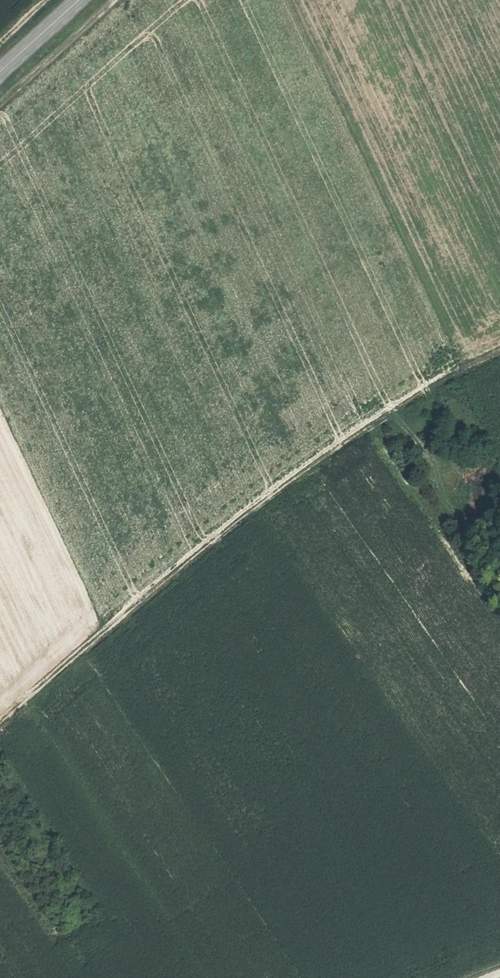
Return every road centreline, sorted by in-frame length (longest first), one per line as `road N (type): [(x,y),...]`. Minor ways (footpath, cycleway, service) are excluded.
road 1 (track): [(0,725),(210,541),(347,438),(499,355)]
road 2 (track): [(0,107),(117,0)]

